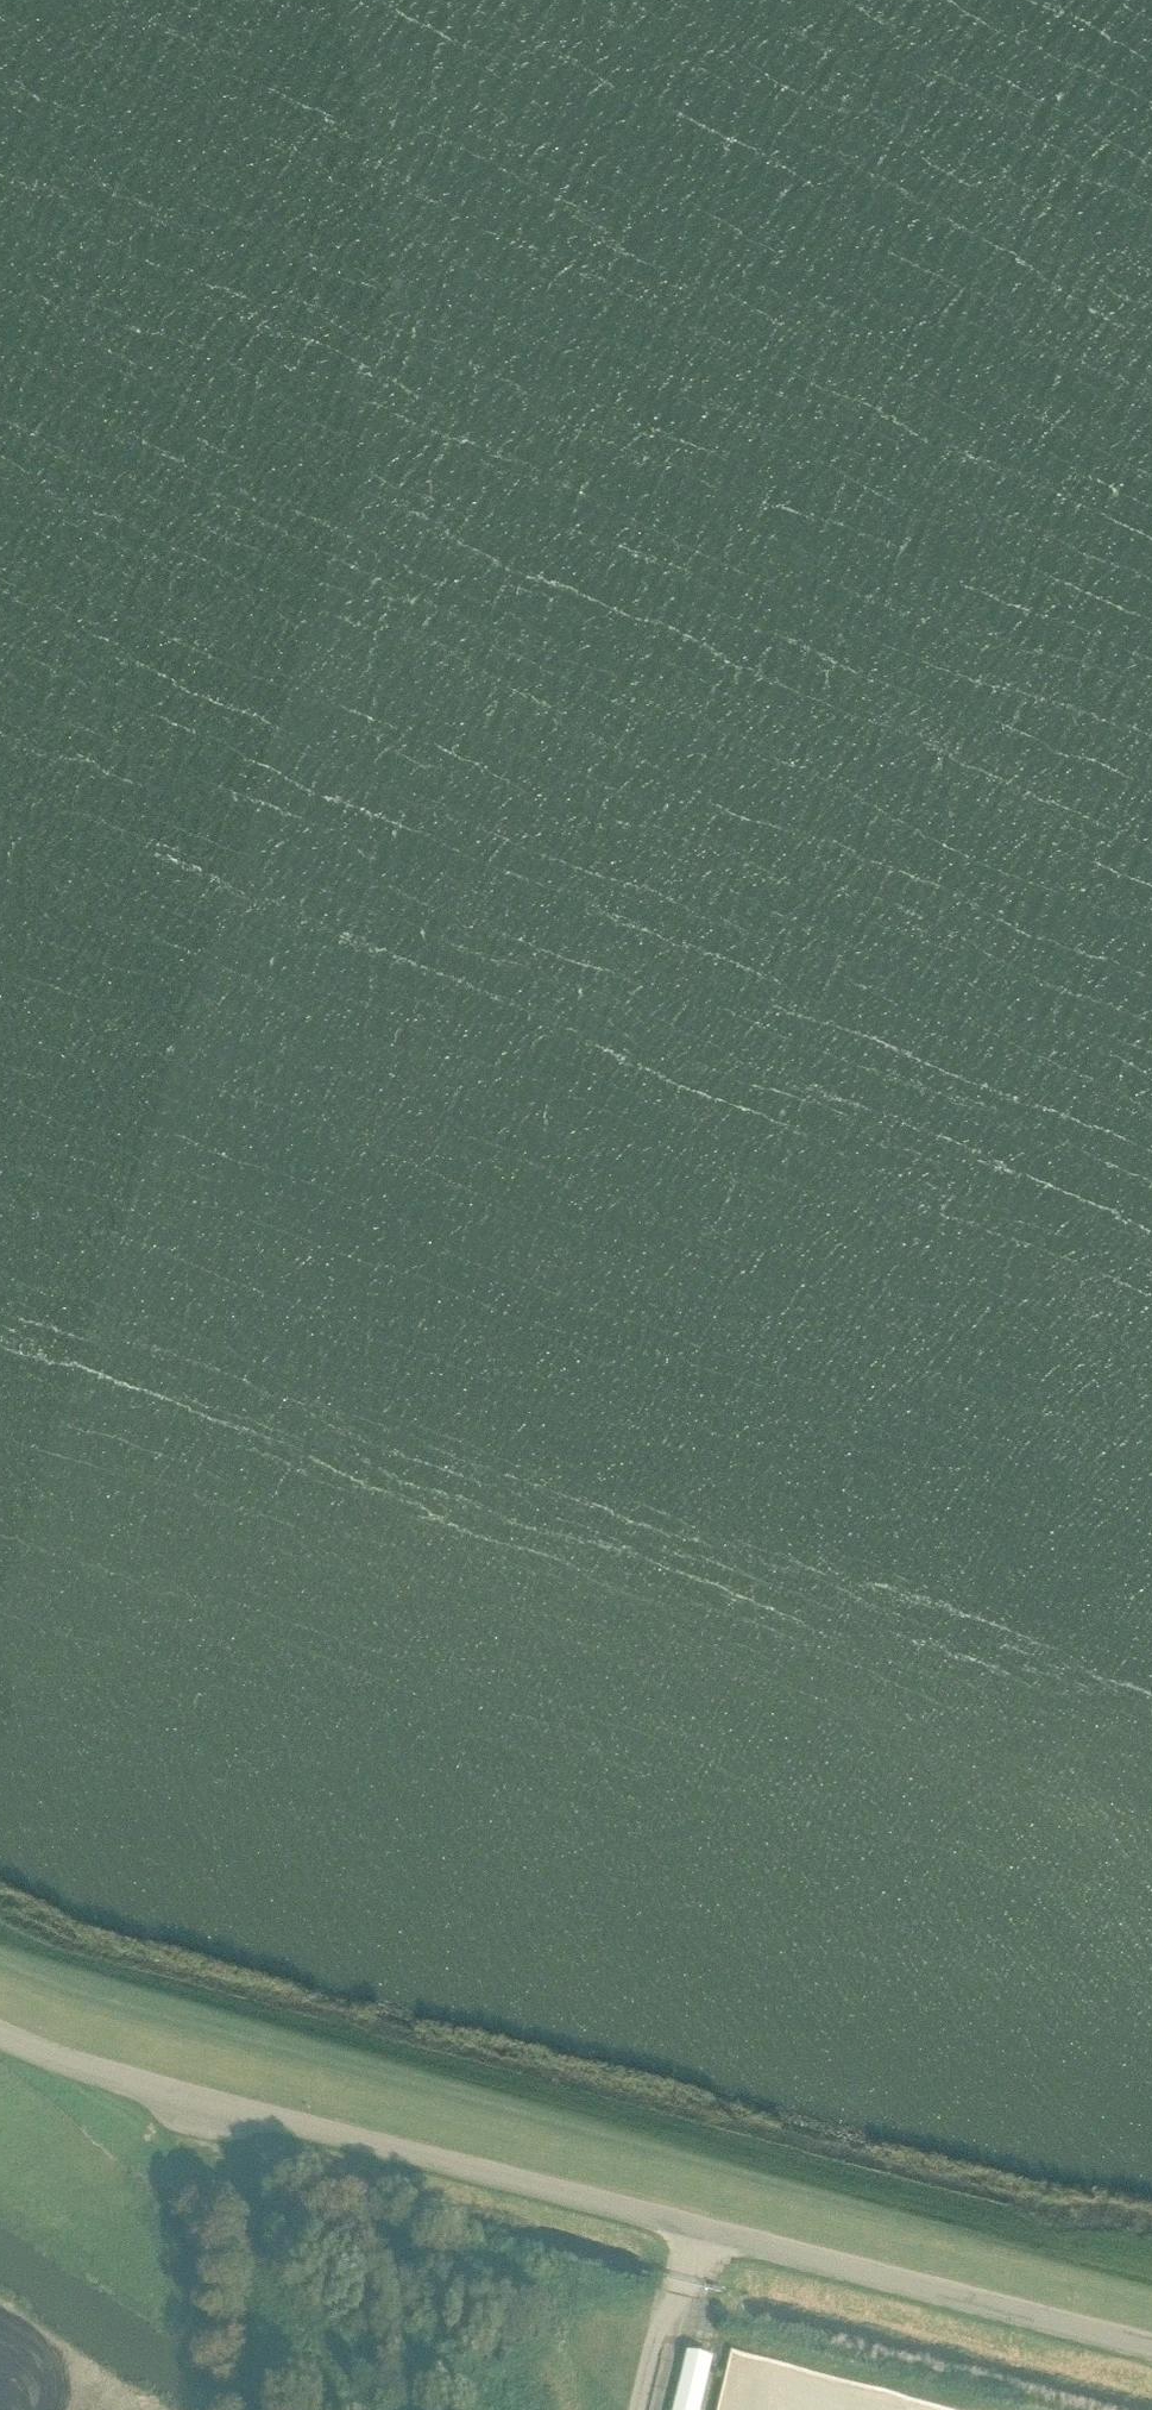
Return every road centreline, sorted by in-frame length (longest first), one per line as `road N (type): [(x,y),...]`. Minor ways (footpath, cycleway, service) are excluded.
road 1 (track): [(0,1968),(131,2016),(1151,2286)]
road 2 (tertiary): [(1151,2345),(149,2087),(0,2034)]
road 3 (track): [(243,2409),(236,2267),(201,2100)]

